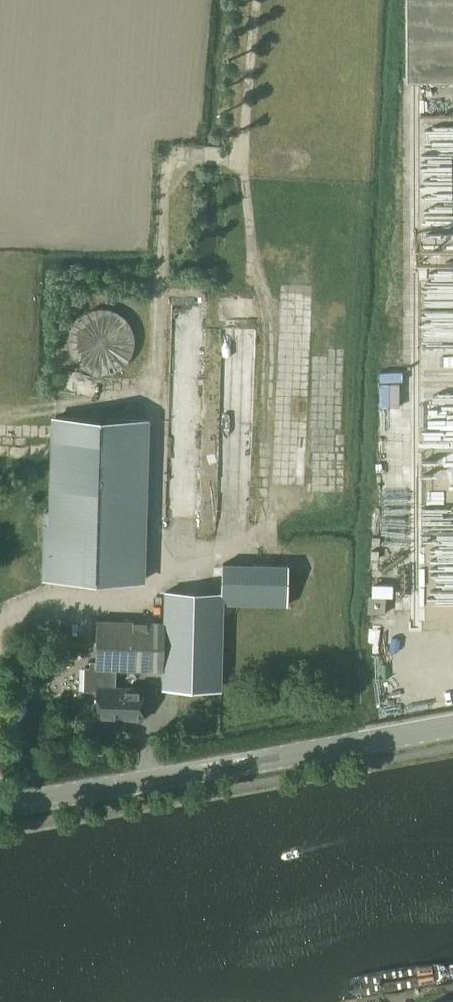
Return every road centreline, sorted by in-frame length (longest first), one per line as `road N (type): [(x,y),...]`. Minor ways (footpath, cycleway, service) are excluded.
road 1 (track): [(156,542),(157,380),(174,158),(240,158),(257,0)]
road 2 (tertiary): [(0,808),(452,724)]

